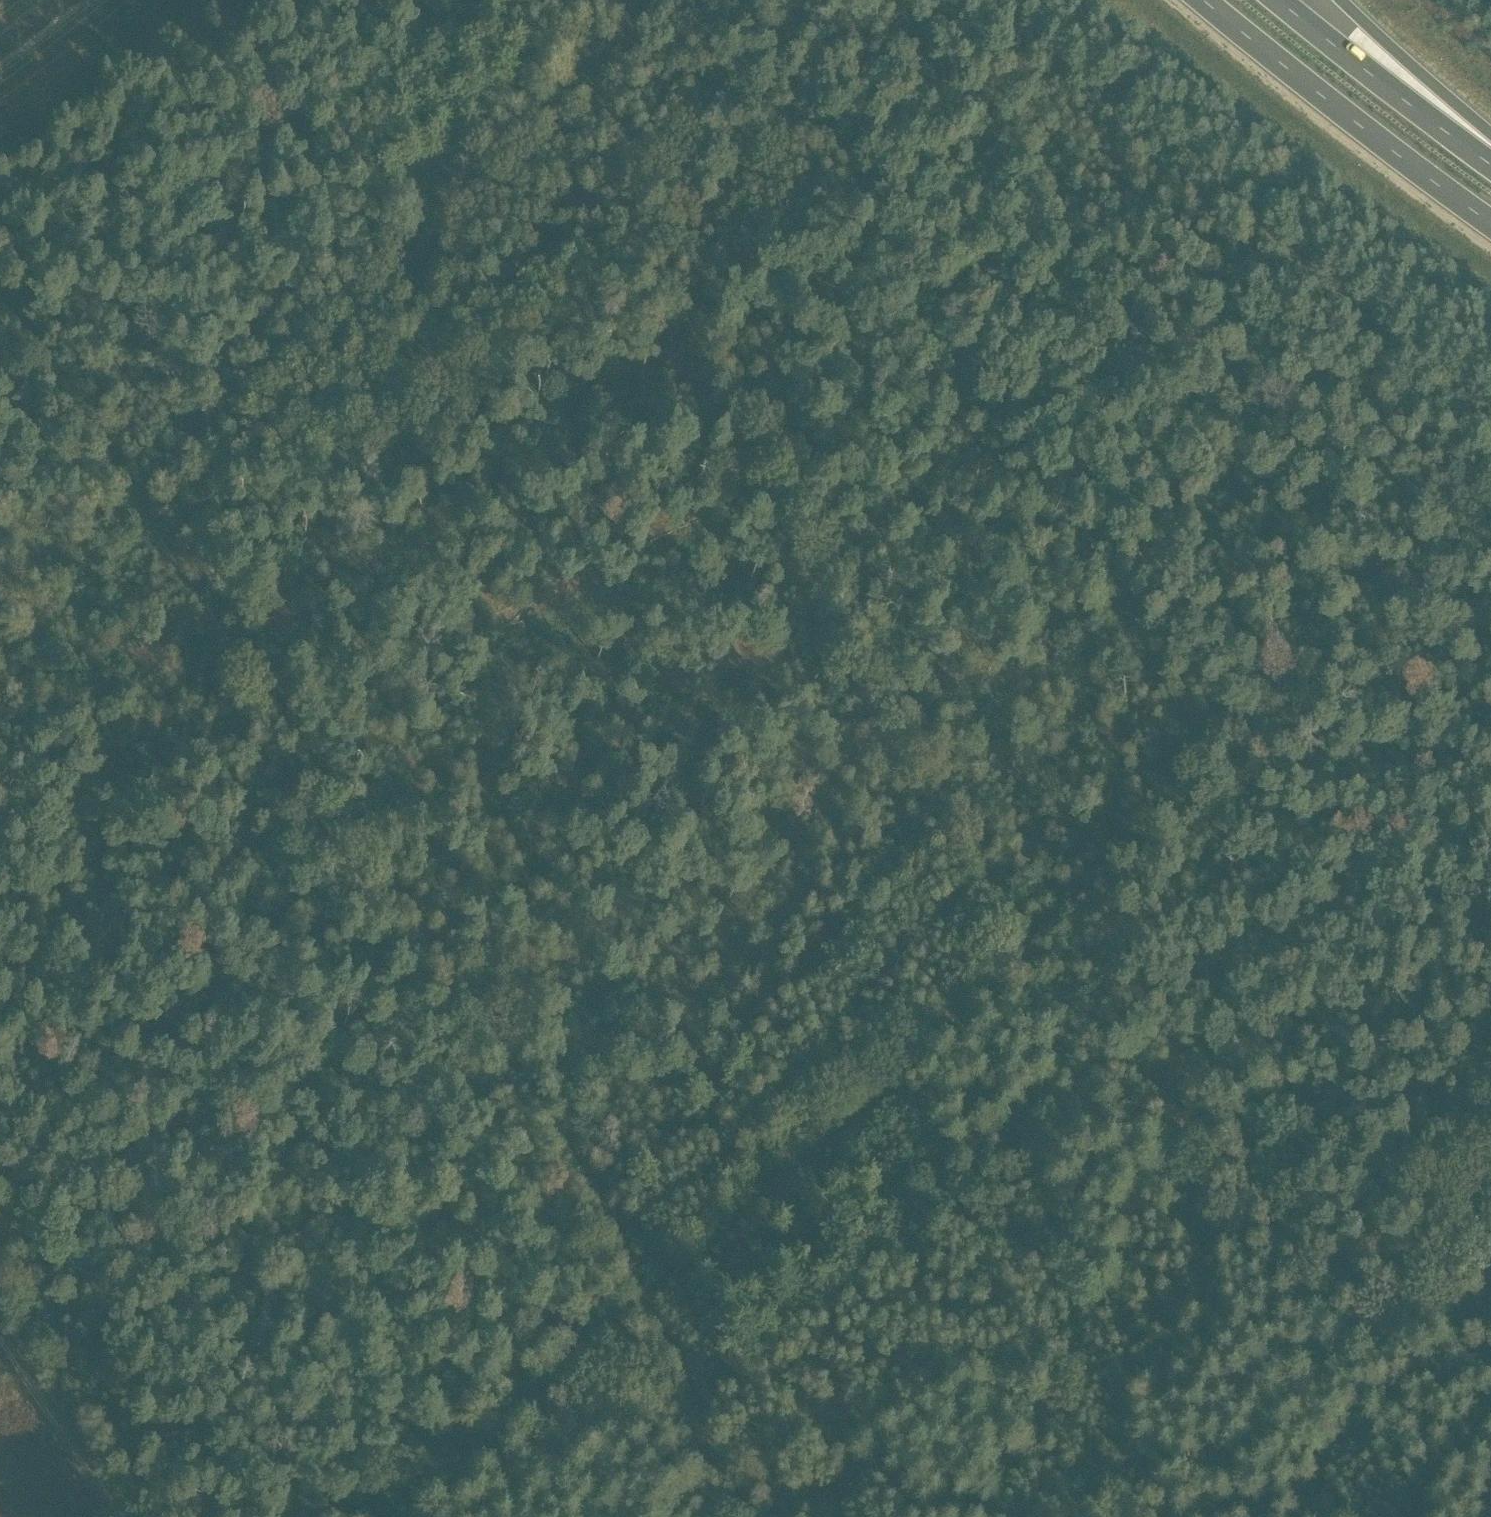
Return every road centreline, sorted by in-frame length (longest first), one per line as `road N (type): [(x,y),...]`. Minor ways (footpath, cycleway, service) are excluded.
road 1 (trunk): [(1201,0),(1490,225)]
road 2 (trunk): [(1490,163),(1281,0)]
road 3 (trunk): [(1490,147),(1340,0)]

